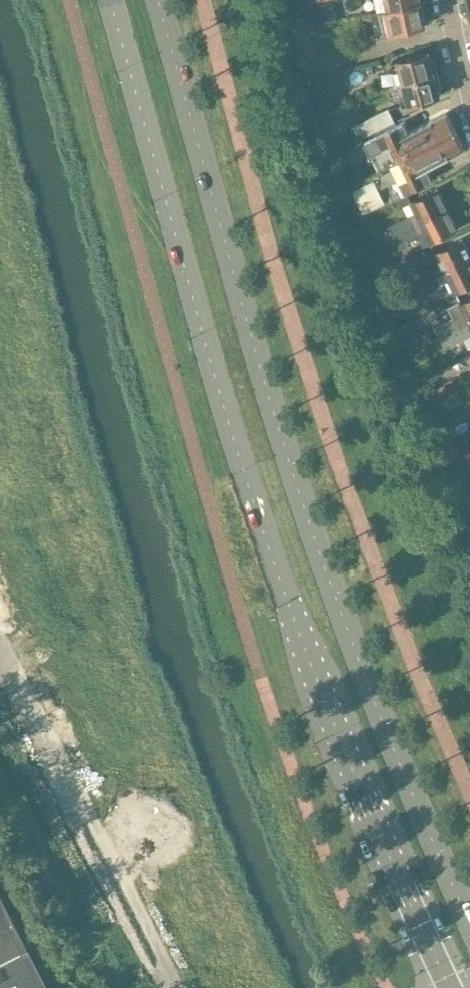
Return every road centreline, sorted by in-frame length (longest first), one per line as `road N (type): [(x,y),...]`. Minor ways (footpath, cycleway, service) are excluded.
road 1 (secondary): [(110,0),(270,555),(343,761),(452,987)]
road 2 (secondary): [(469,924),(383,728),(320,555),(262,377),(164,0)]
road 3 (unclassified): [(176,987),(0,648)]

